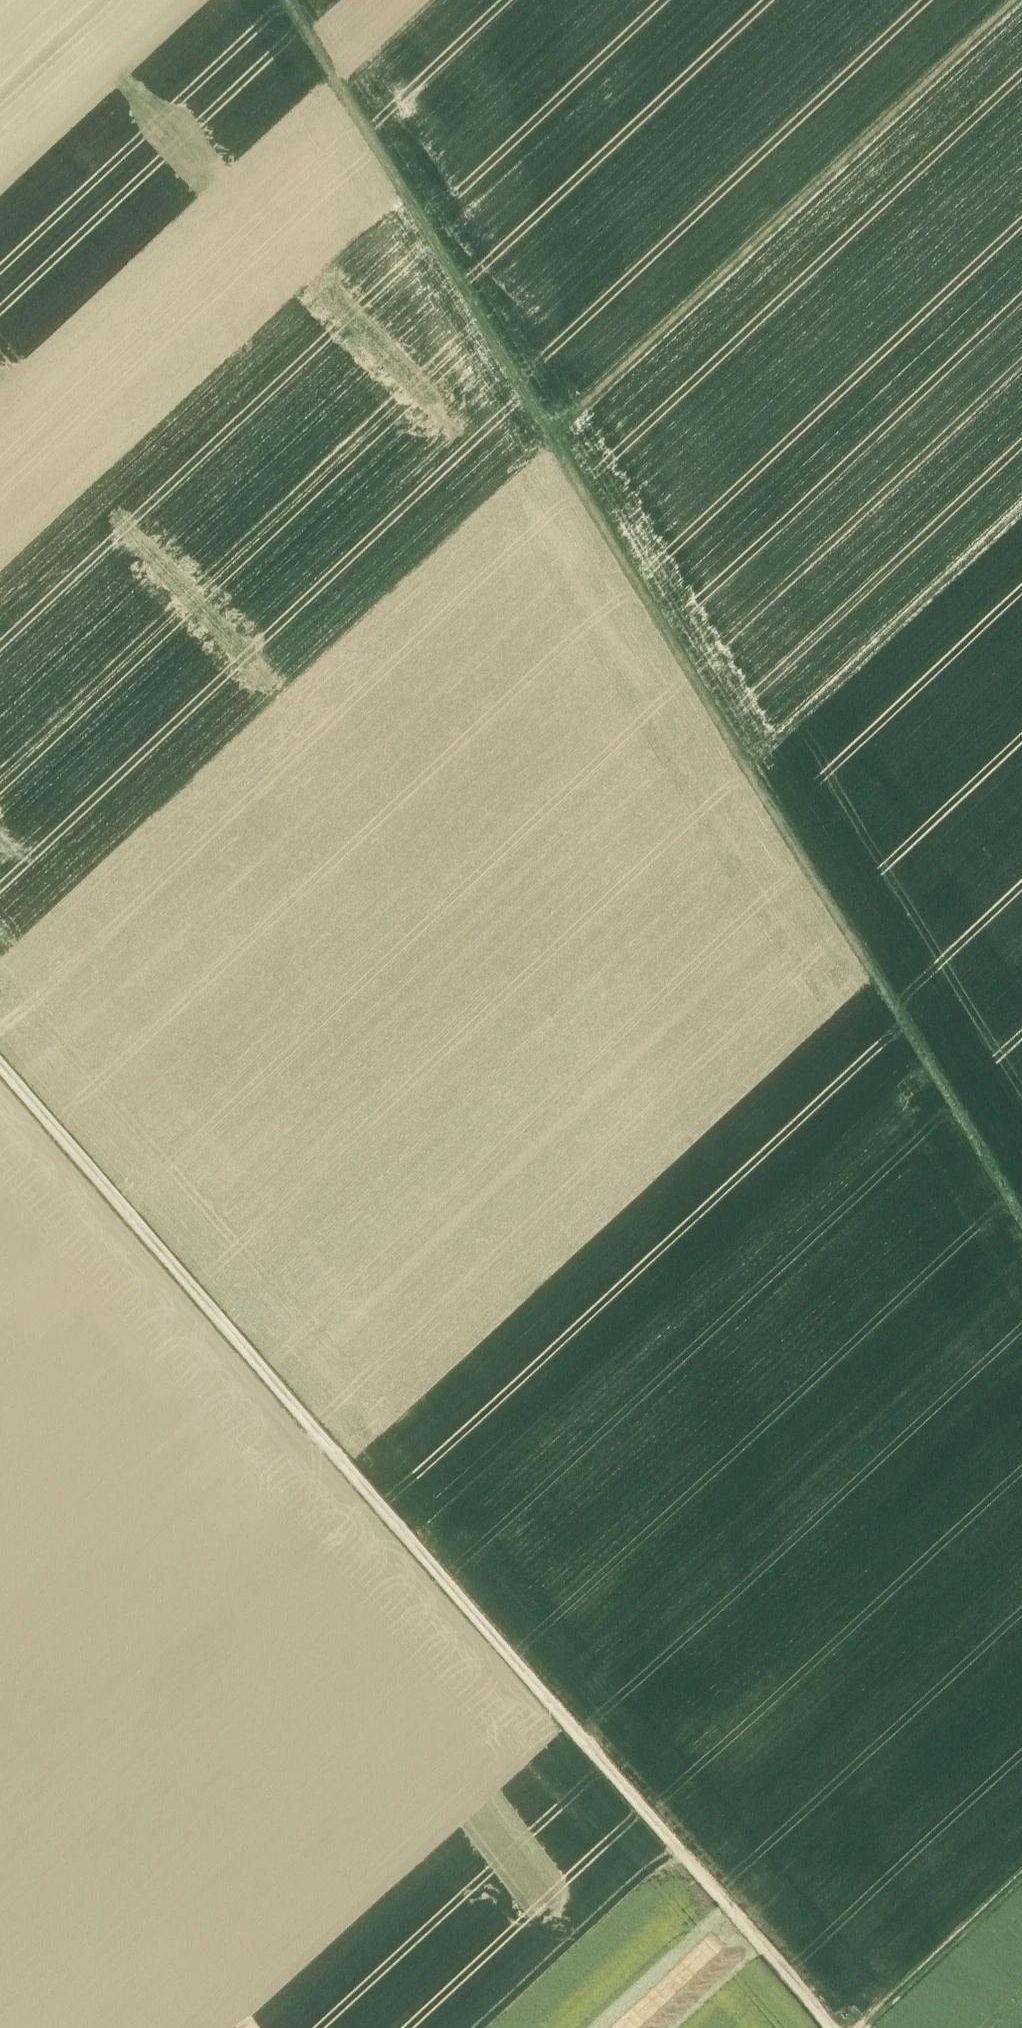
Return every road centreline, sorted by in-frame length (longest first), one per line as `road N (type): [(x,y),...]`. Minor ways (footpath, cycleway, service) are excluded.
road 1 (track): [(298,0),(1021,1203)]
road 2 (track): [(0,1059),(831,2027)]
road 3 (track): [(1015,0),(730,295),(565,448)]
road 4 (track): [(1021,1905),(892,2027)]

